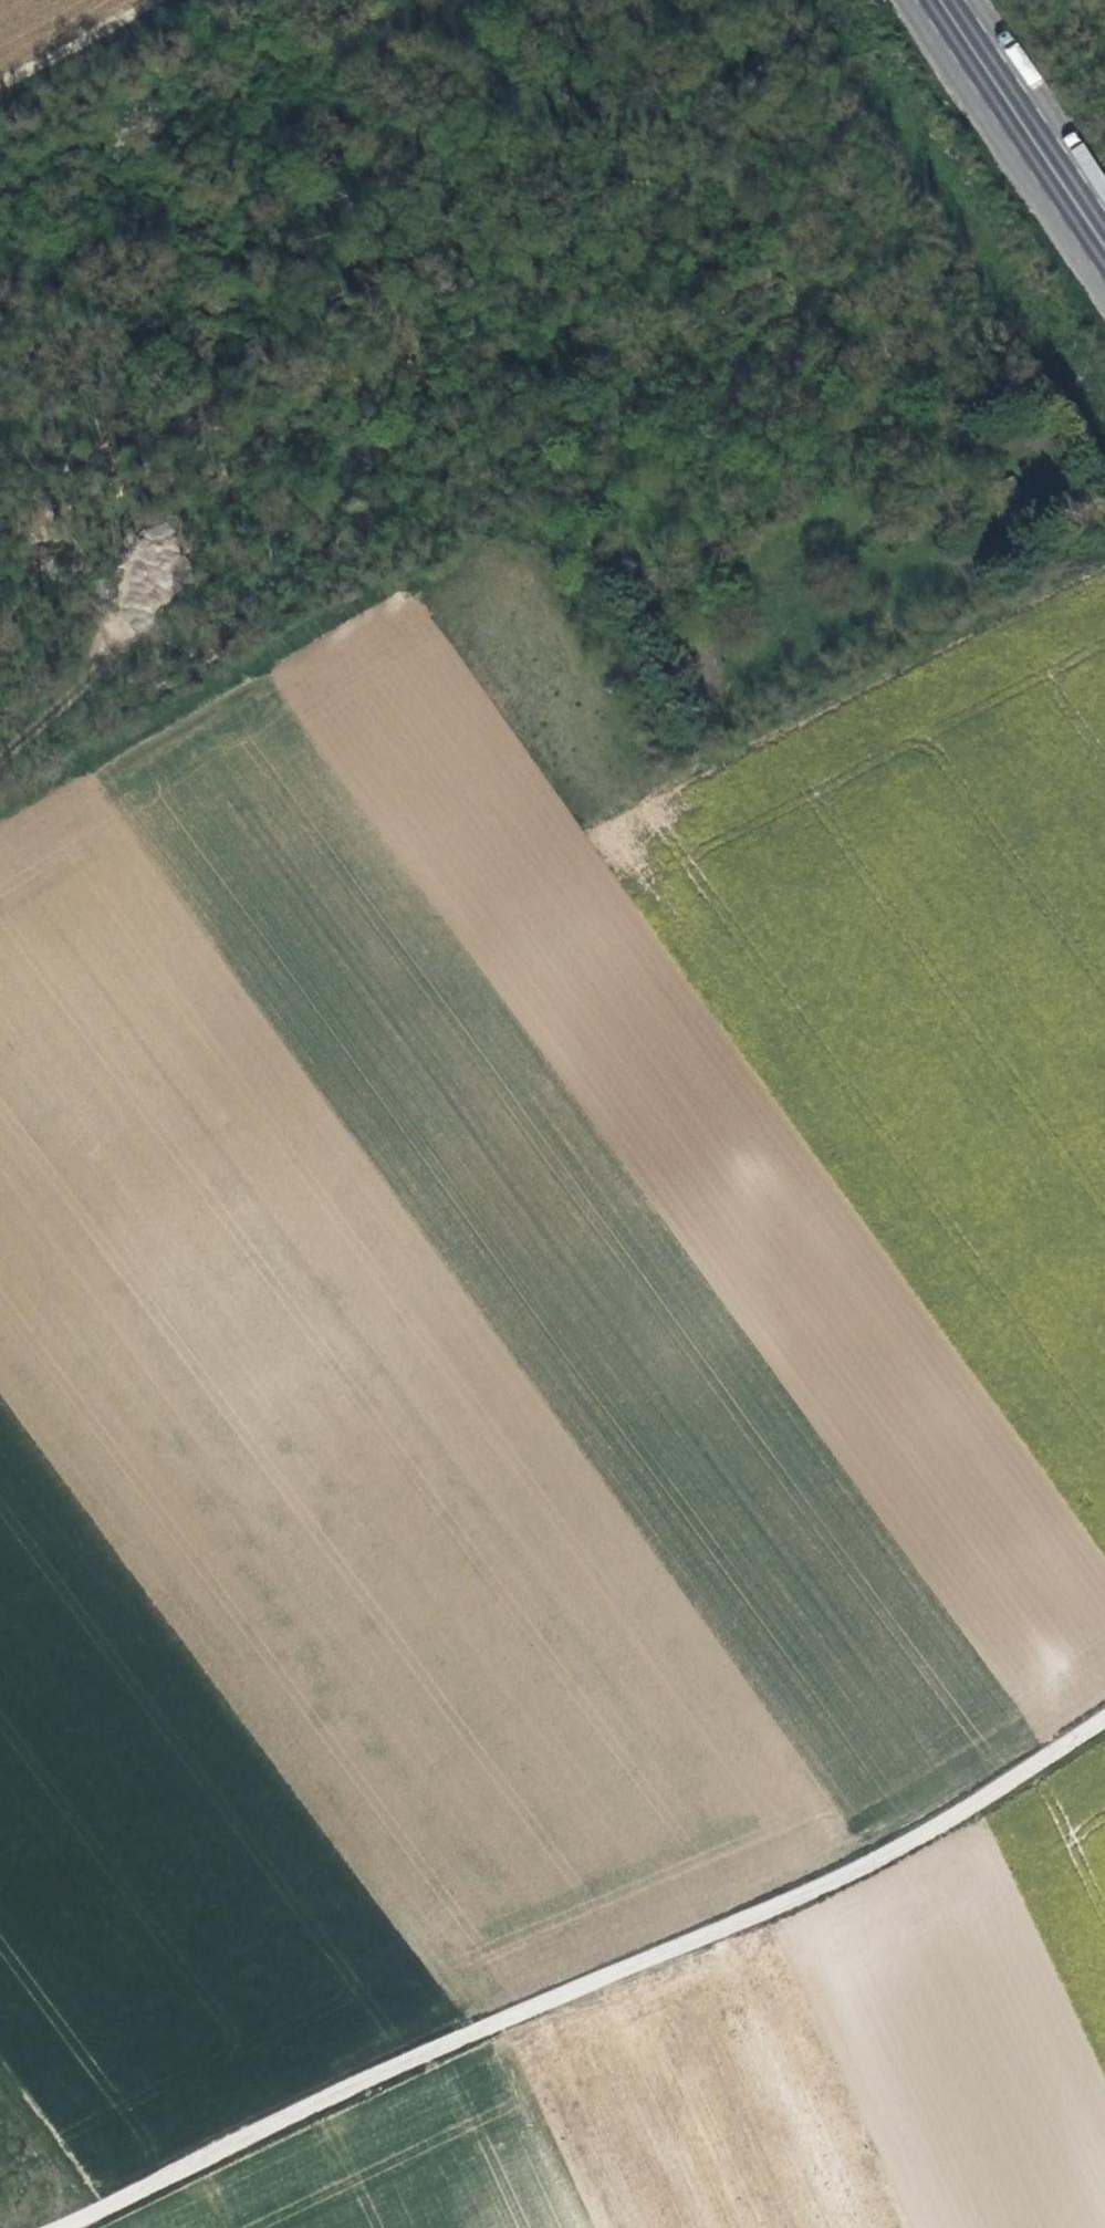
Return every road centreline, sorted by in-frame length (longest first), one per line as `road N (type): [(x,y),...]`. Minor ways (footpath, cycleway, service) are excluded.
road 1 (track): [(69,2227),(399,2067),(788,1902),(964,1812),(1104,1718)]
road 2 (primary): [(1104,247),(942,0)]

